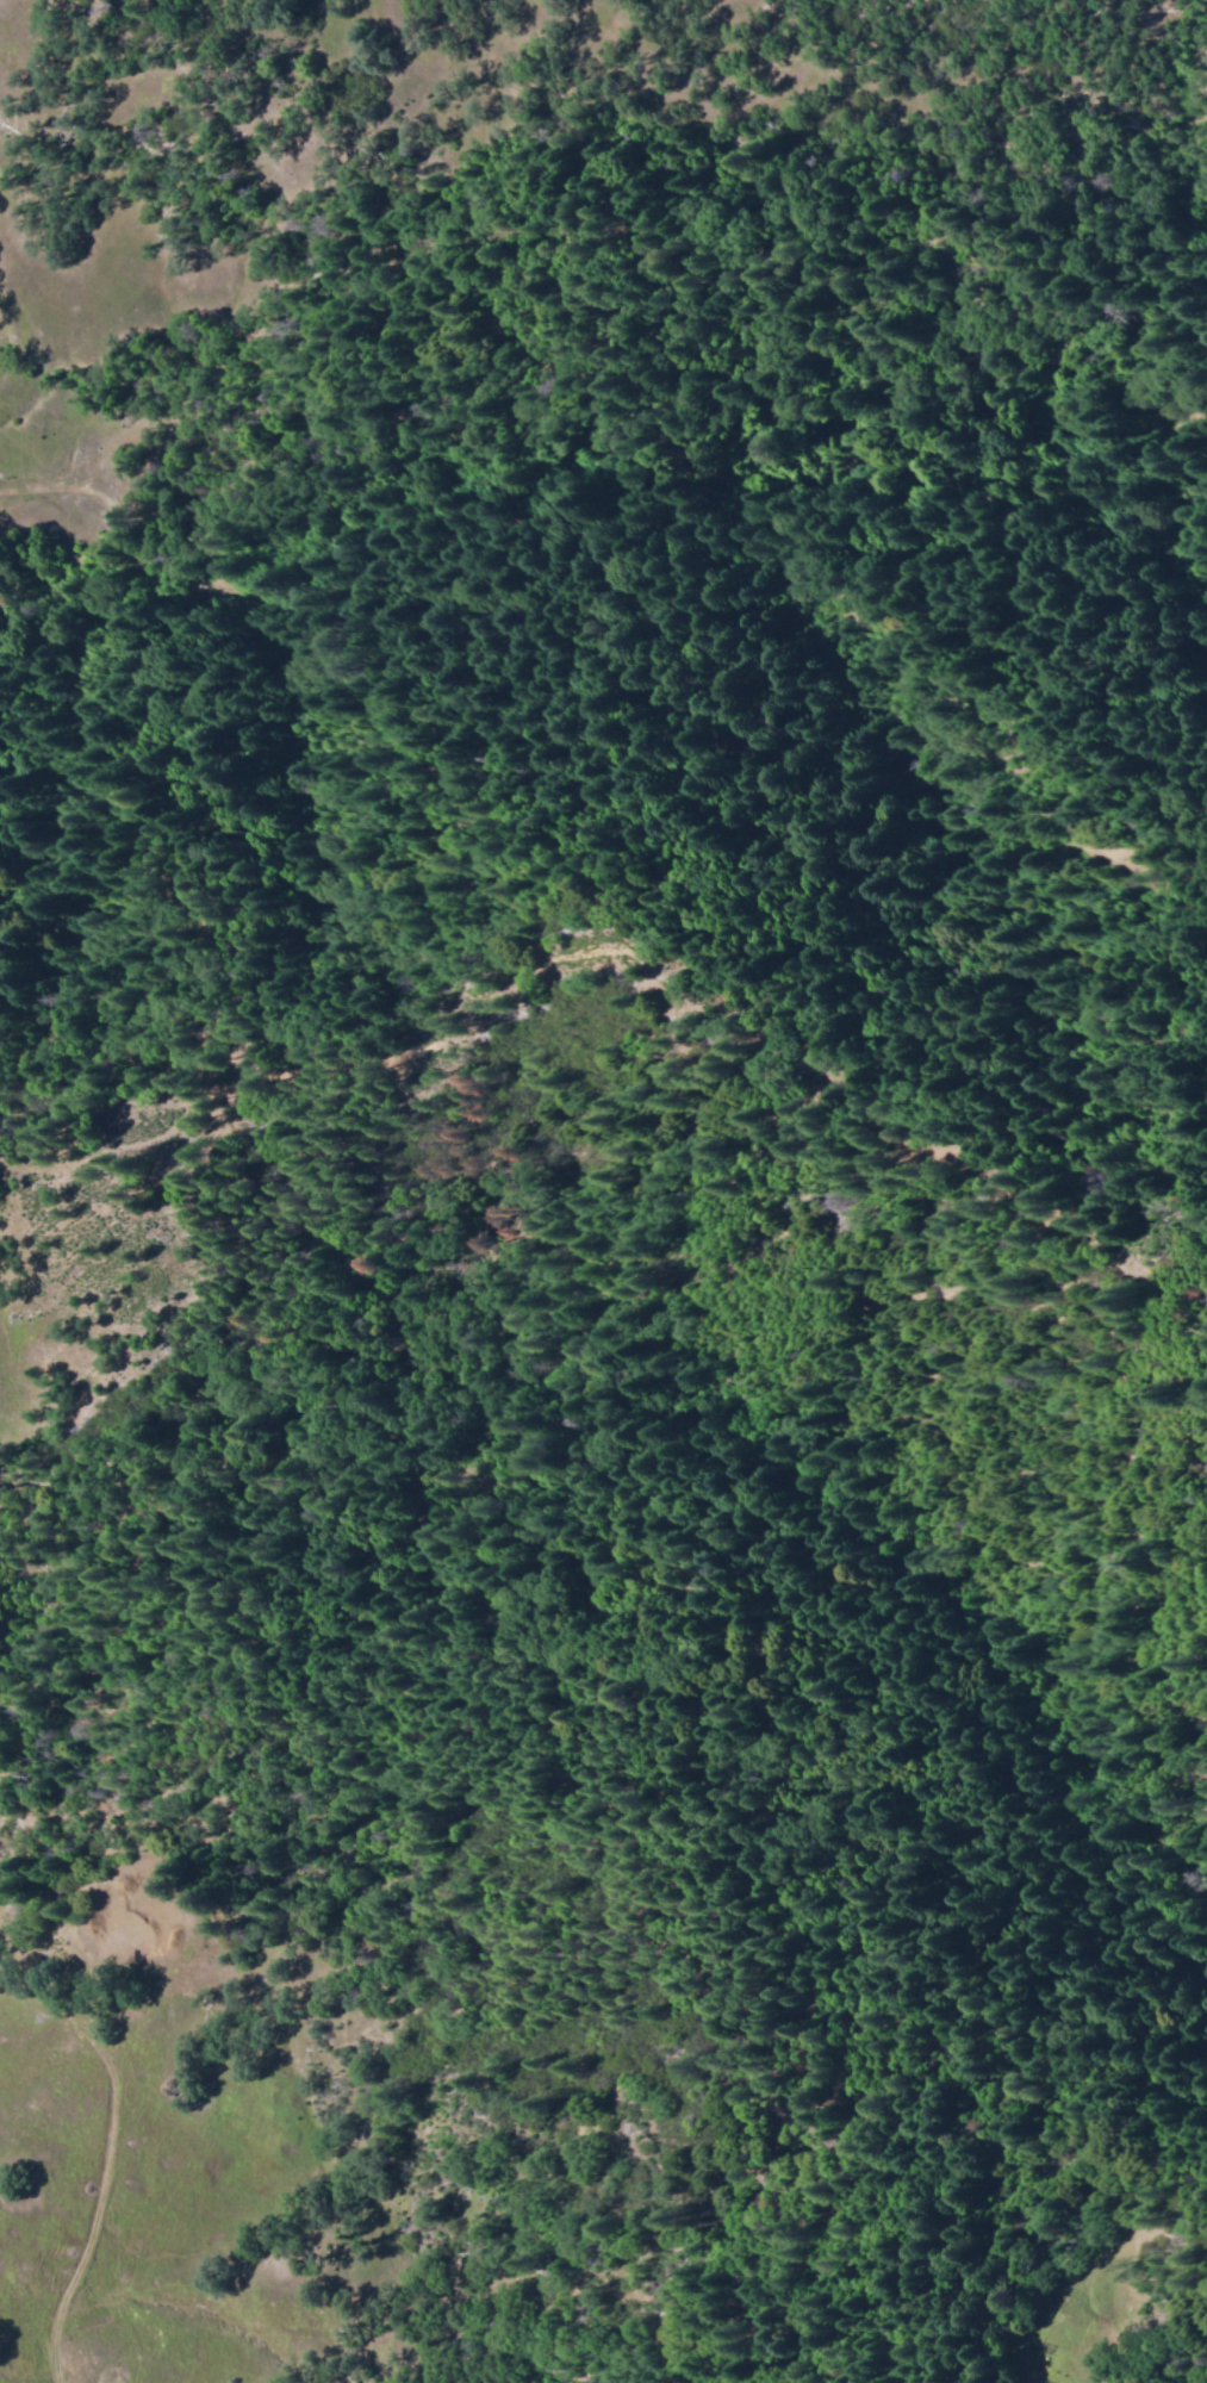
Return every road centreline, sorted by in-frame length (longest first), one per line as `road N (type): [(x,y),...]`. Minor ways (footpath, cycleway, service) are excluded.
road 1 (residential): [(60,2382),(110,2188),(117,2066),(88,1993),(0,1902)]

